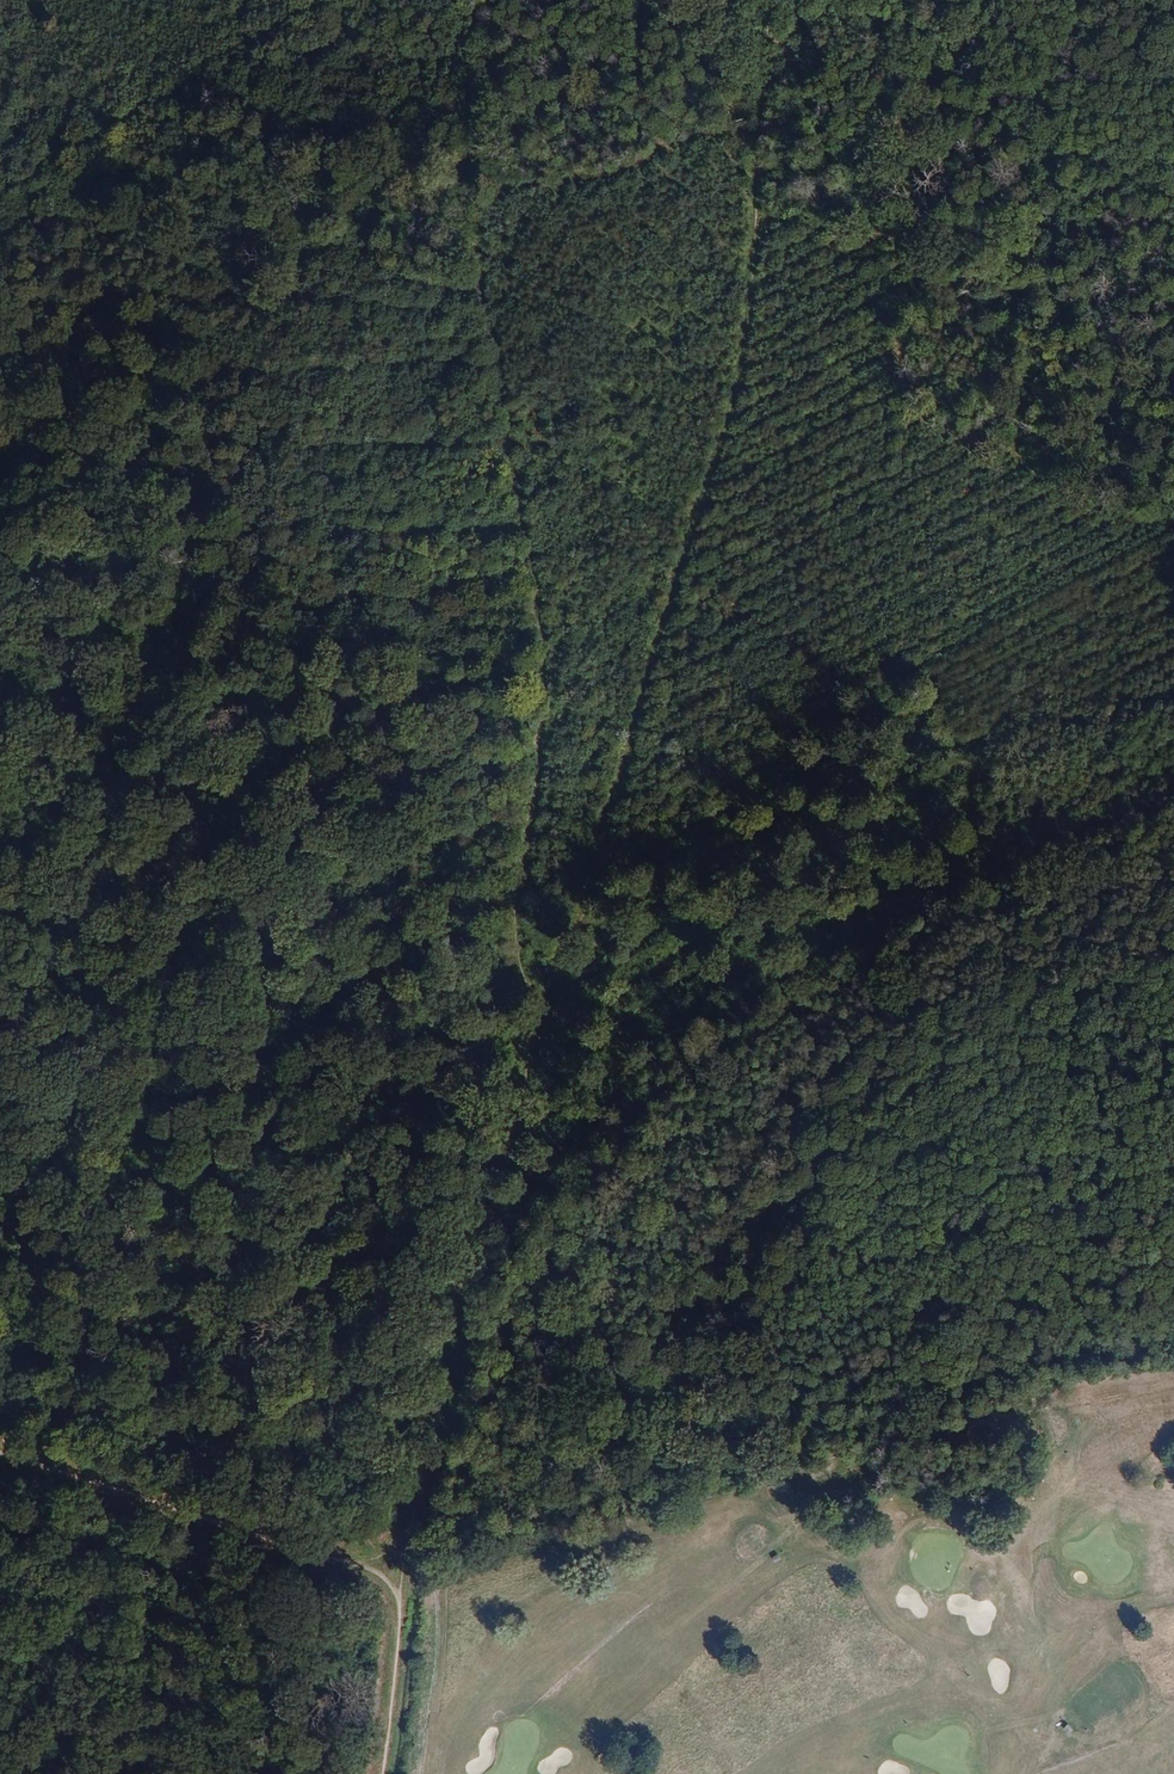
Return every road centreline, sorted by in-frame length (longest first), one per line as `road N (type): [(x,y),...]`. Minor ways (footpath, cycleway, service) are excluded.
road 1 (track): [(0,1449),(361,1564),(400,1596)]
road 2 (track): [(380,1773),(400,1596)]

